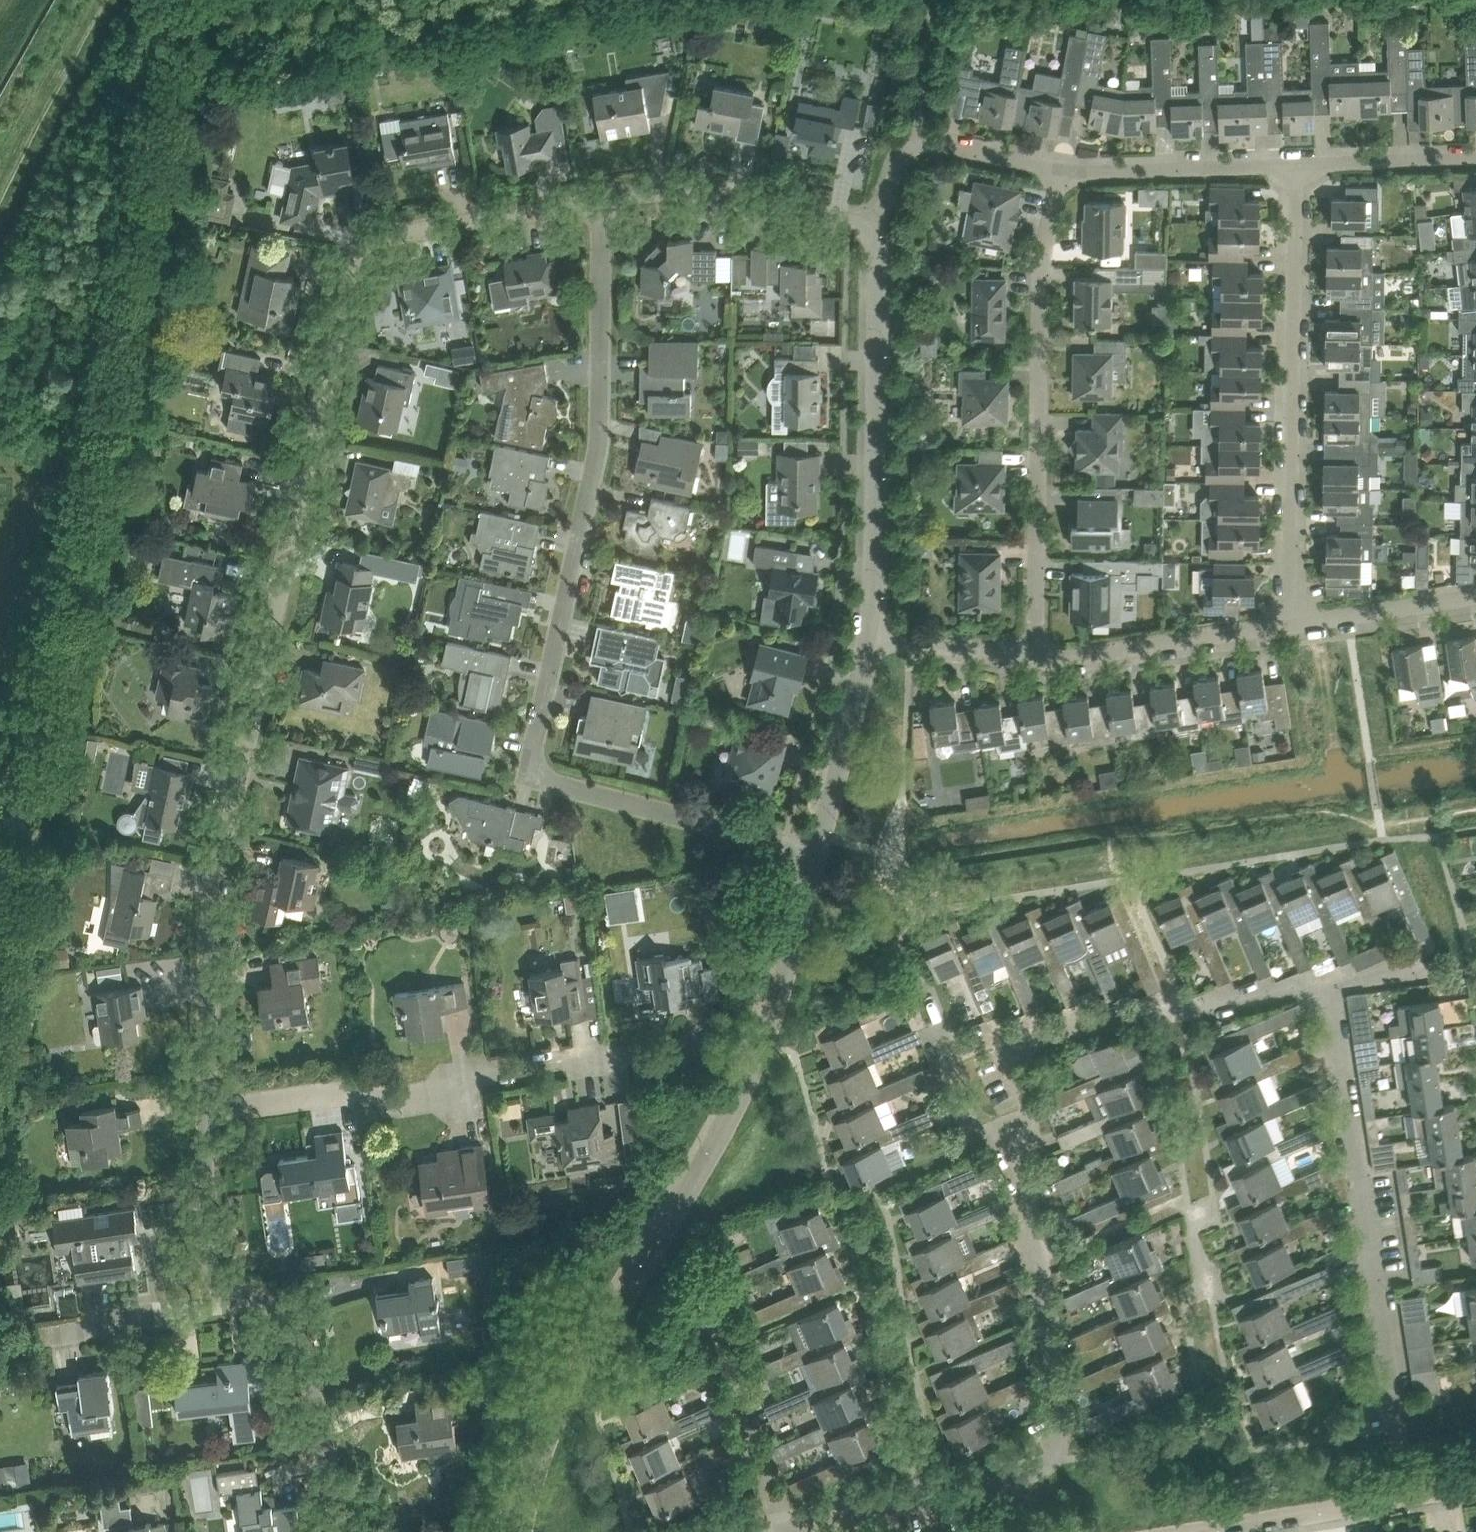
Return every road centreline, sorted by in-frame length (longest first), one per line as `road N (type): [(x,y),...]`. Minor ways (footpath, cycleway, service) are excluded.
road 1 (residential): [(588,193),(368,233),(349,264),(205,923),(206,1114)]
road 2 (track): [(172,53),(0,931)]
road 3 (residential): [(808,860),(549,784),(530,758),(530,722),(591,451),(588,193)]
road 4 (residential): [(514,1531),(539,1448),(730,1109),(761,1038),(808,860)]
road 5 (residential): [(206,1114),(436,1096),(514,1065),(714,1038)]
road 6 (residential): [(1035,658),(1042,246),(1063,166)]
road 7 (residential): [(206,1114),(211,1301),(225,1310),(267,1305),(286,1323),(341,1531)]
road 8 (residential): [(1288,623),(1293,166)]
road 9 (residential): [(860,637),(876,214)]
road 10 (residential): [(876,214),(688,188),(588,193)]
road 11 (residential): [(1213,1531),(1475,1490)]
road 12 (residential): [(1035,658),(1288,623)]
road 13 (residential): [(876,214),(898,161),(923,143),(1063,166)]
road 14 (residential): [(1063,166),(1293,166)]
road 15 (residential): [(808,860),(860,637)]
road 16 (residential): [(1288,623),(1475,598)]
road 17 (residential): [(1293,166),(1475,162)]
road 18 (residential): [(860,637),(1035,658)]

